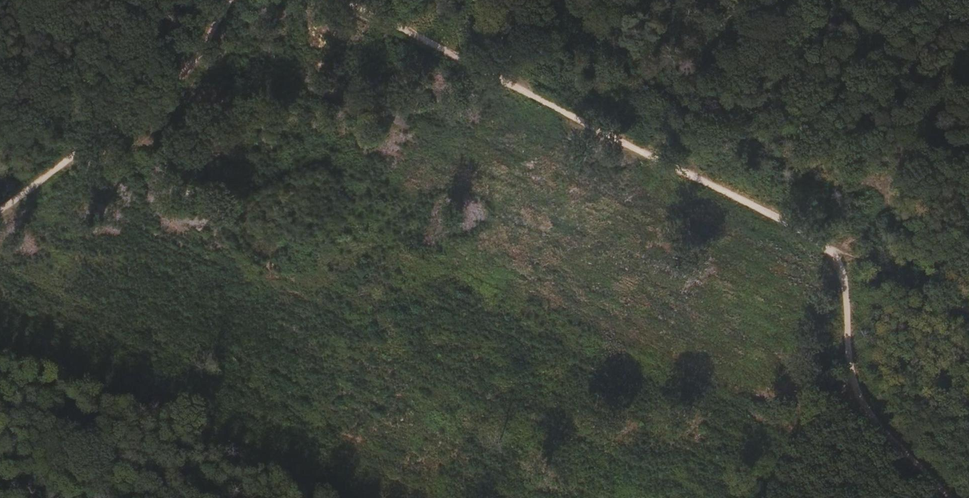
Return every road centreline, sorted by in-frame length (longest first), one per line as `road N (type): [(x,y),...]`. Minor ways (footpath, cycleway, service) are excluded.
road 1 (track): [(343,0),(852,265)]
road 2 (track): [(0,205),(169,80),(234,0)]
road 3 (track): [(852,265),(859,373),(880,415),(953,497)]

